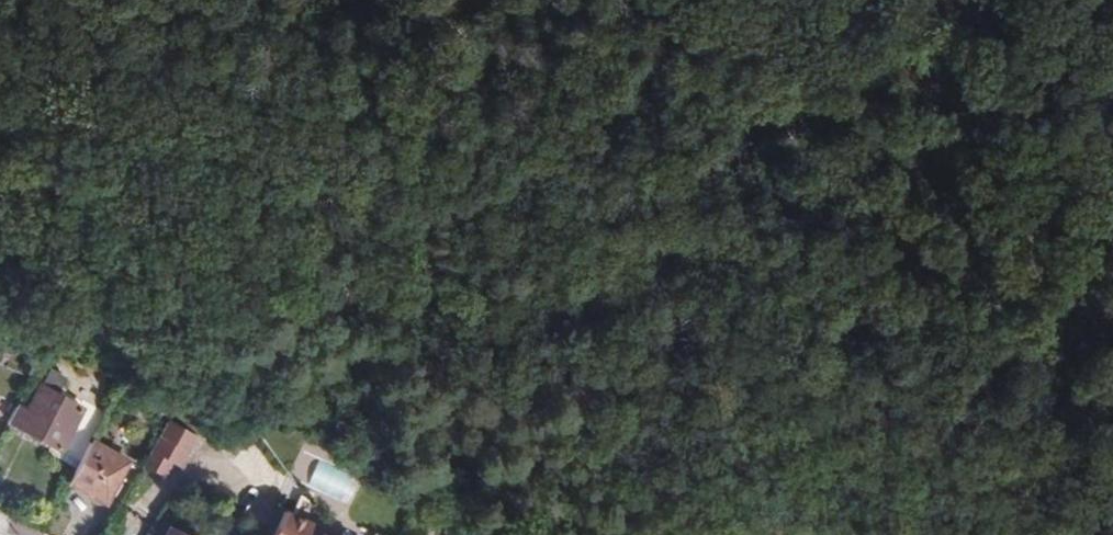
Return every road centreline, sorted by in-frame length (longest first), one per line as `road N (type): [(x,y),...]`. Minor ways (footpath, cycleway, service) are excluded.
road 1 (track): [(824,0),(1112,224)]

